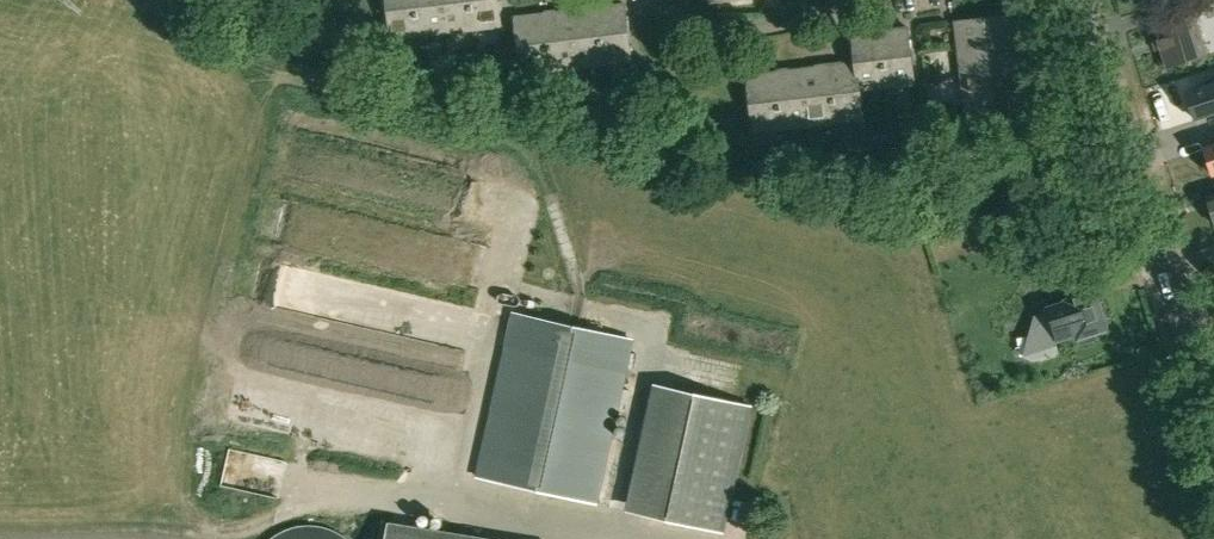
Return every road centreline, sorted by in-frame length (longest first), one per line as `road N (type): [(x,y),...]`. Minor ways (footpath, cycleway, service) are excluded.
road 1 (tertiary): [(1213,400),(1086,0)]
road 2 (residential): [(820,0),(780,21),(722,27),(659,0)]

